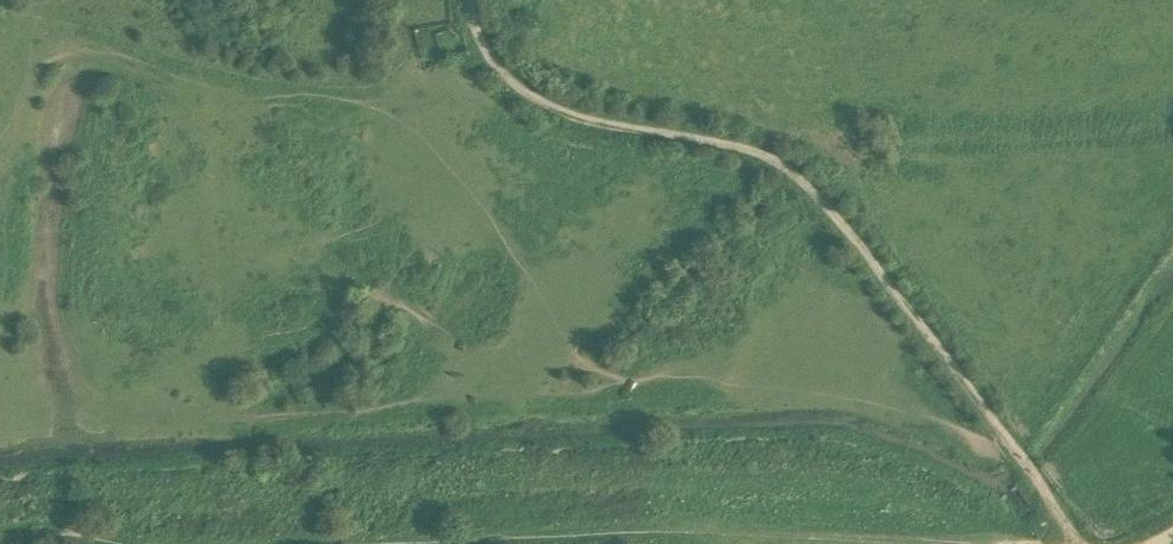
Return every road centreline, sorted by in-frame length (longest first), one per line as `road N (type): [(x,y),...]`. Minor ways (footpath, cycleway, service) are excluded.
road 1 (track): [(1082,543),(985,399),(798,178),(756,153),(548,107),(490,57),(471,0)]
road 2 (track): [(332,543),(702,530),(936,543)]
road 3 (track): [(0,537),(78,534),(127,543)]

